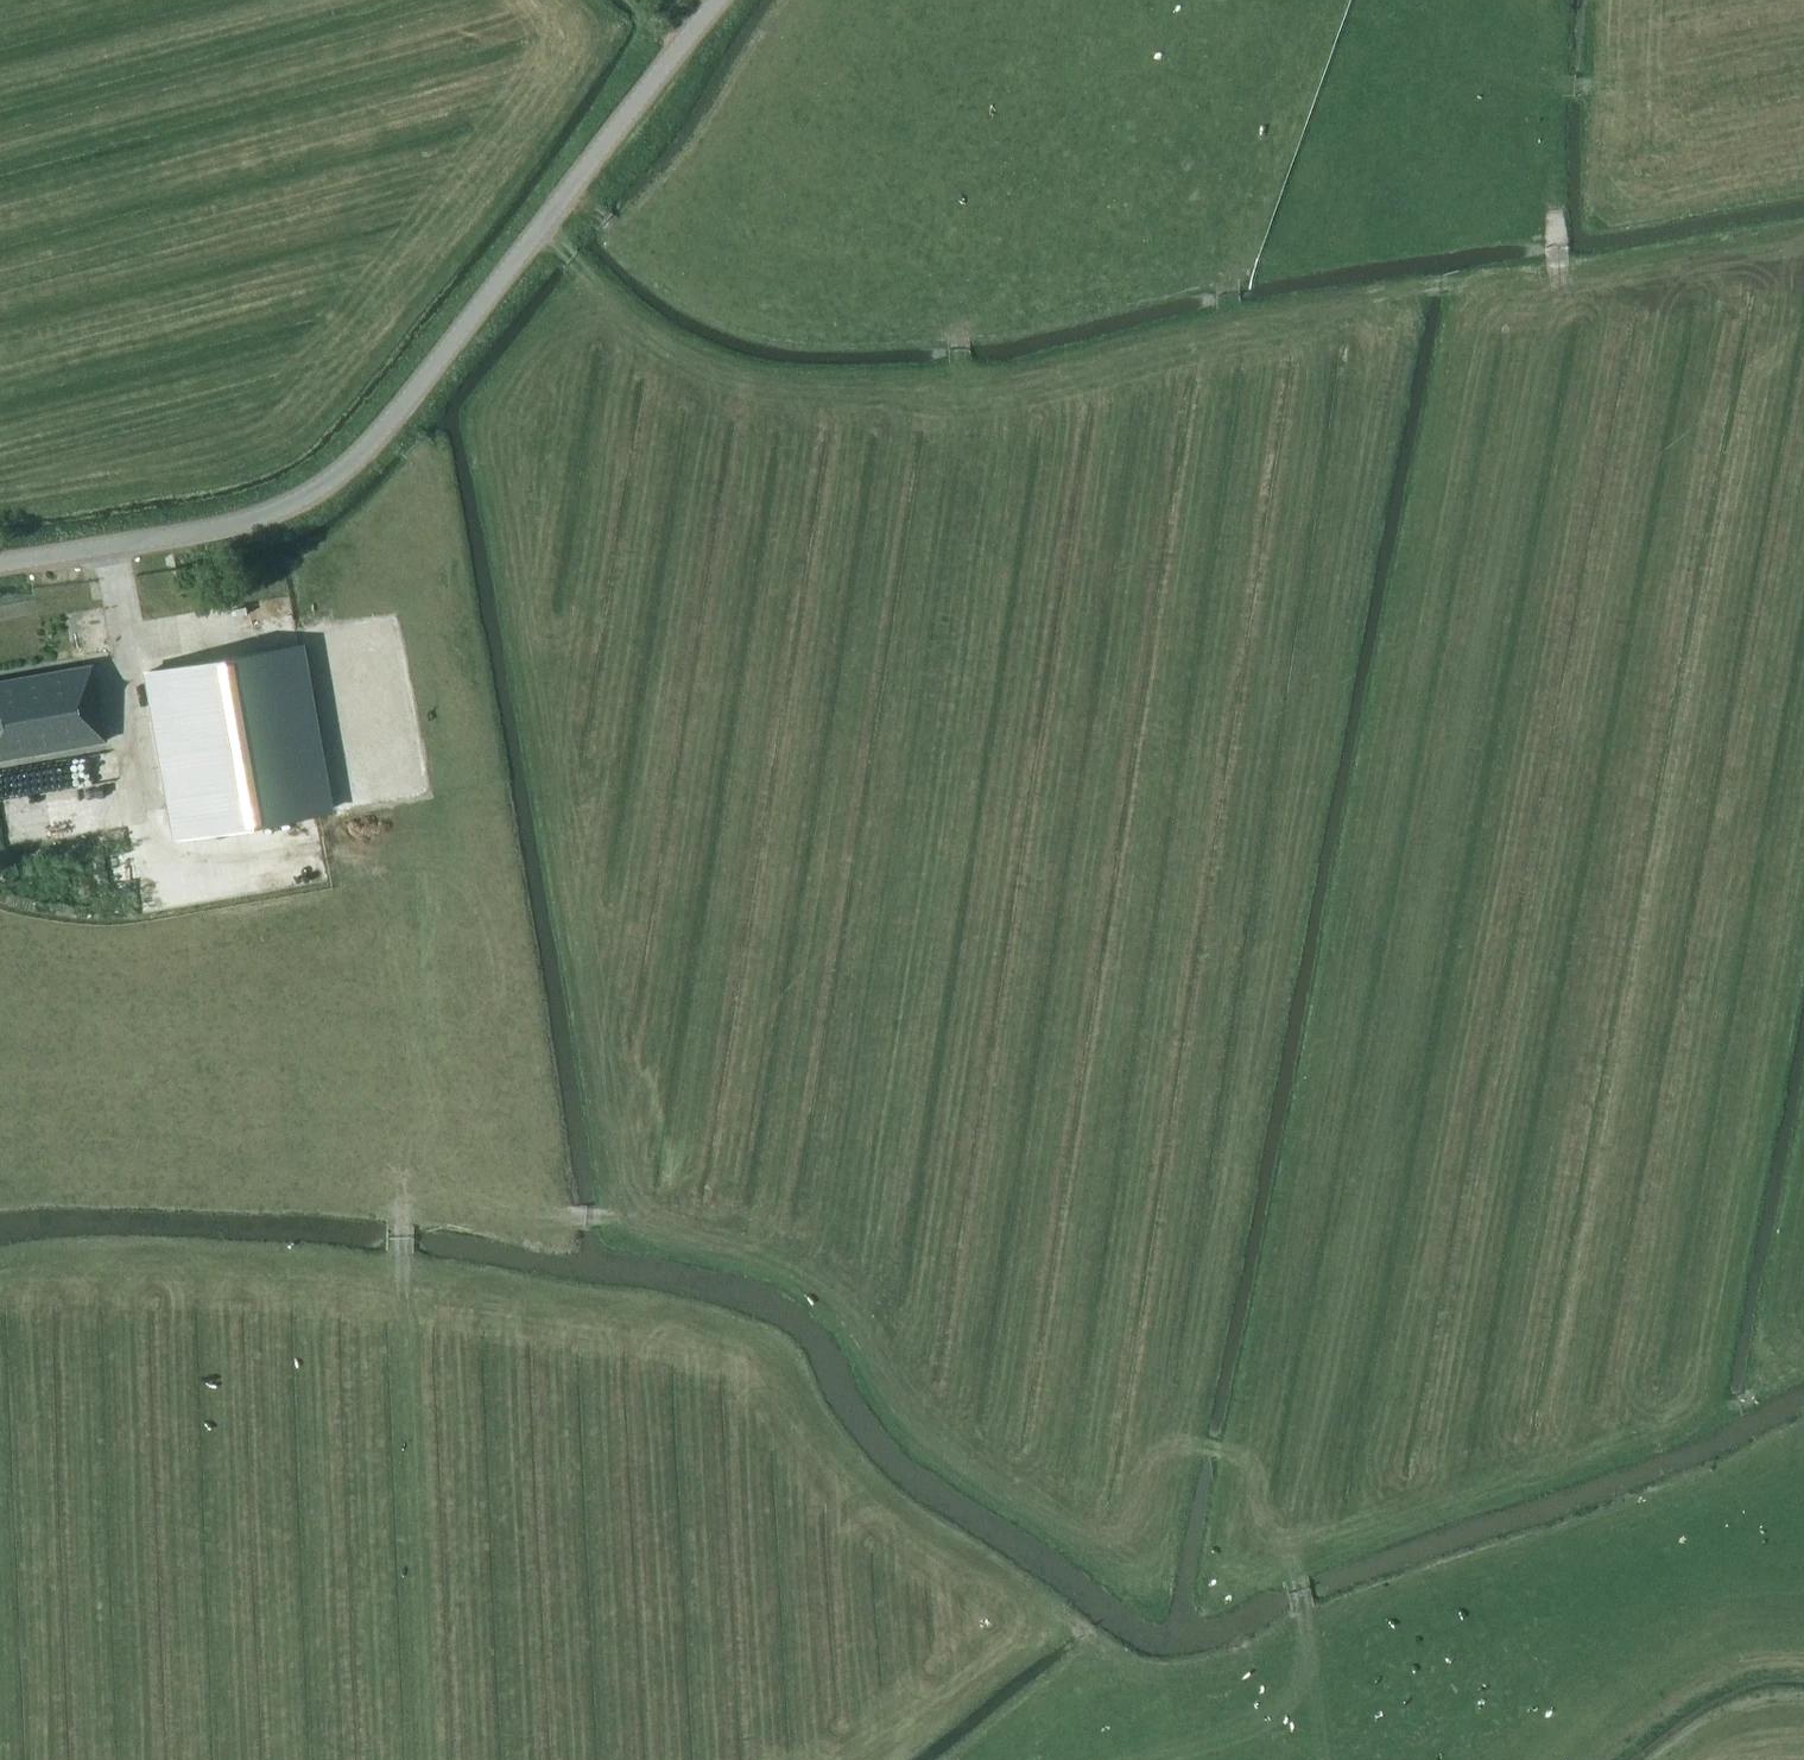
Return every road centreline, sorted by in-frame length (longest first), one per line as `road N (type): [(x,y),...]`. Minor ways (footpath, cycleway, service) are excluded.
road 1 (tertiary): [(0,563),(257,519),(338,471),(402,404),(718,0)]

